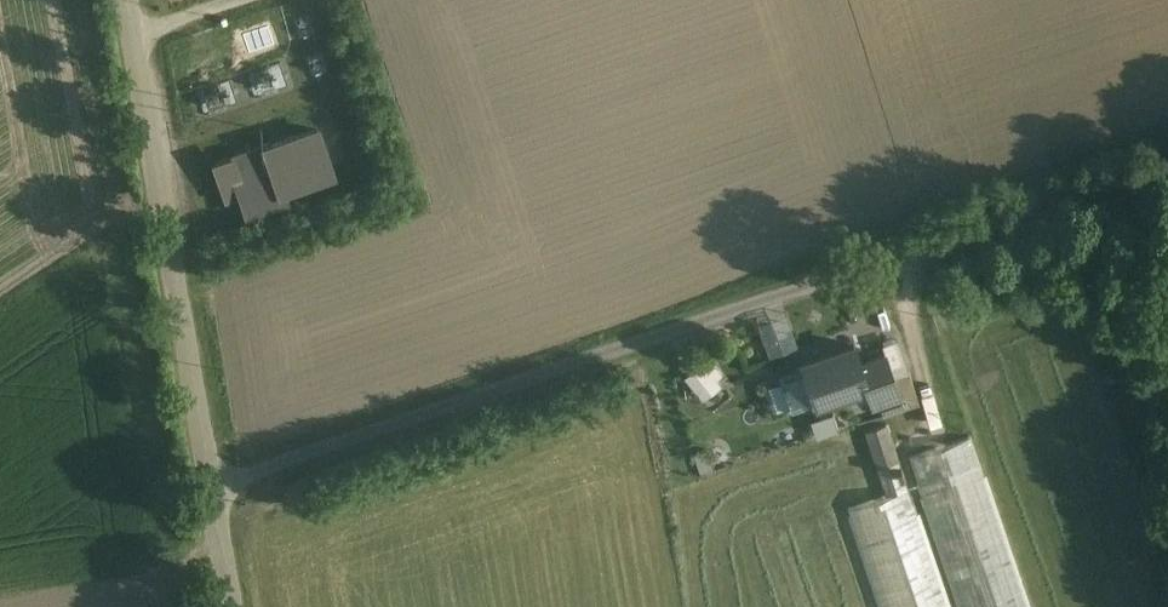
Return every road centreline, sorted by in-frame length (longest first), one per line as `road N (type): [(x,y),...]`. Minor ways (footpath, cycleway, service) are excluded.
road 1 (unclassified): [(924,253),(211,488)]
road 2 (unclassified): [(133,39),(211,488)]
road 3 (track): [(1167,171),(924,253)]
road 4 (unclassified): [(248,0),(133,39)]
road 5 (unclassified): [(211,488),(232,606)]

